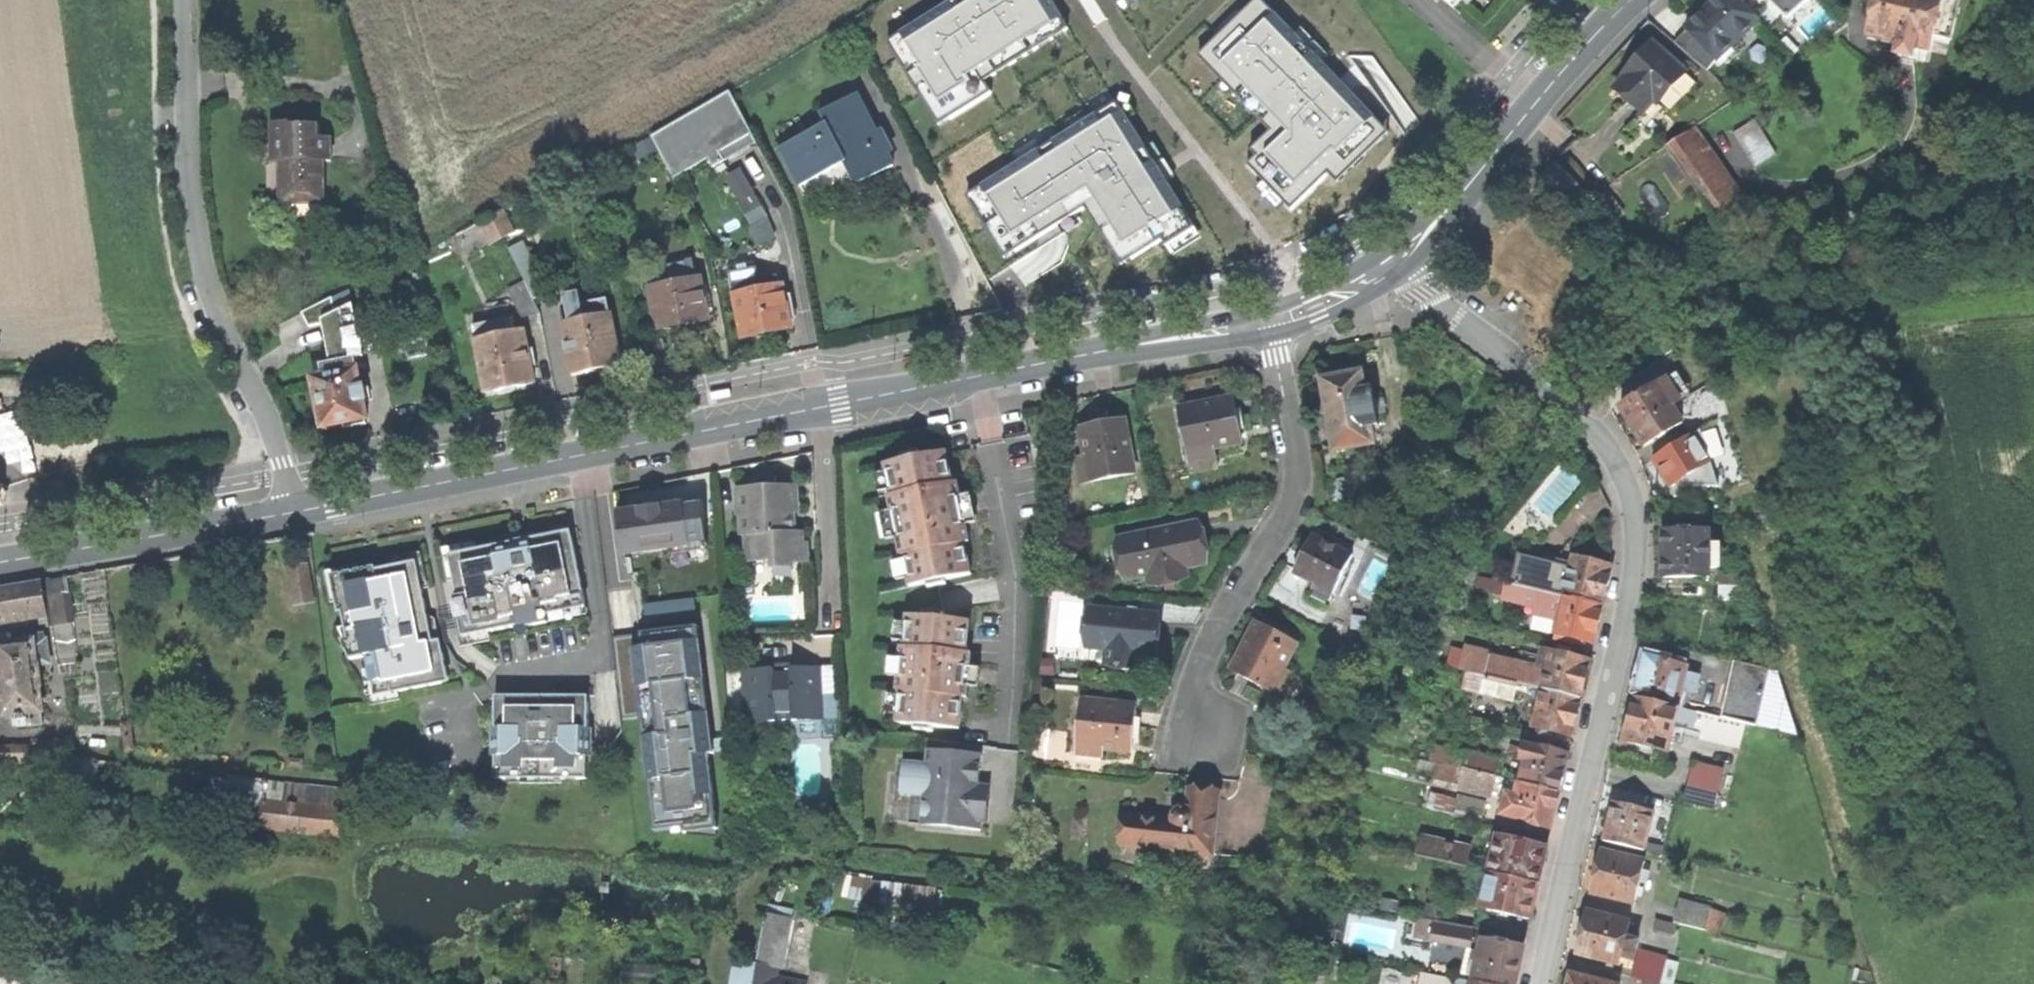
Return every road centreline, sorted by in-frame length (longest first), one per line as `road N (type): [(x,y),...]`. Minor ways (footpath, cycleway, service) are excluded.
road 1 (secondary): [(298,512),(1269,321)]
road 2 (residential): [(1539,983),(1633,574),(1631,502),(1583,422),(1392,260)]
road 3 (unclassified): [(187,0),(188,138),(202,255),(222,316),(273,420),(298,512)]
road 4 (residential): [(1269,321),(1299,478),(1294,505),(1208,647),(1197,693),(1213,736)]
road 5 (secondary): [(1392,260),(1452,212),(1632,0)]
road 6 (secondary): [(0,562),(298,512)]
road 7 (secondary): [(1269,321),(1392,260)]

